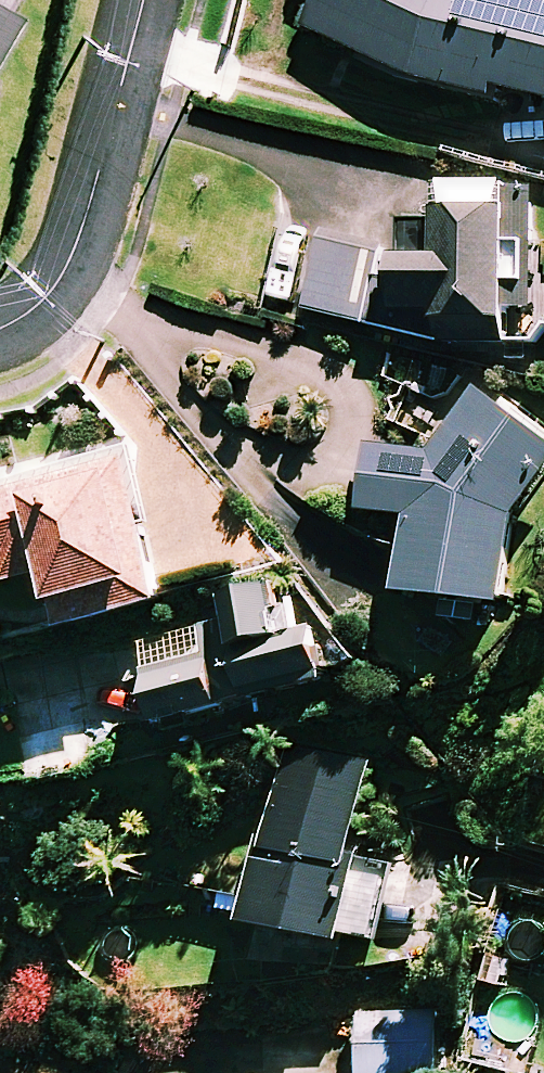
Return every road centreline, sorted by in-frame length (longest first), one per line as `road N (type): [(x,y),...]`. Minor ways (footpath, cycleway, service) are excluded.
road 1 (residential): [(139,0),(61,279),(0,322)]

